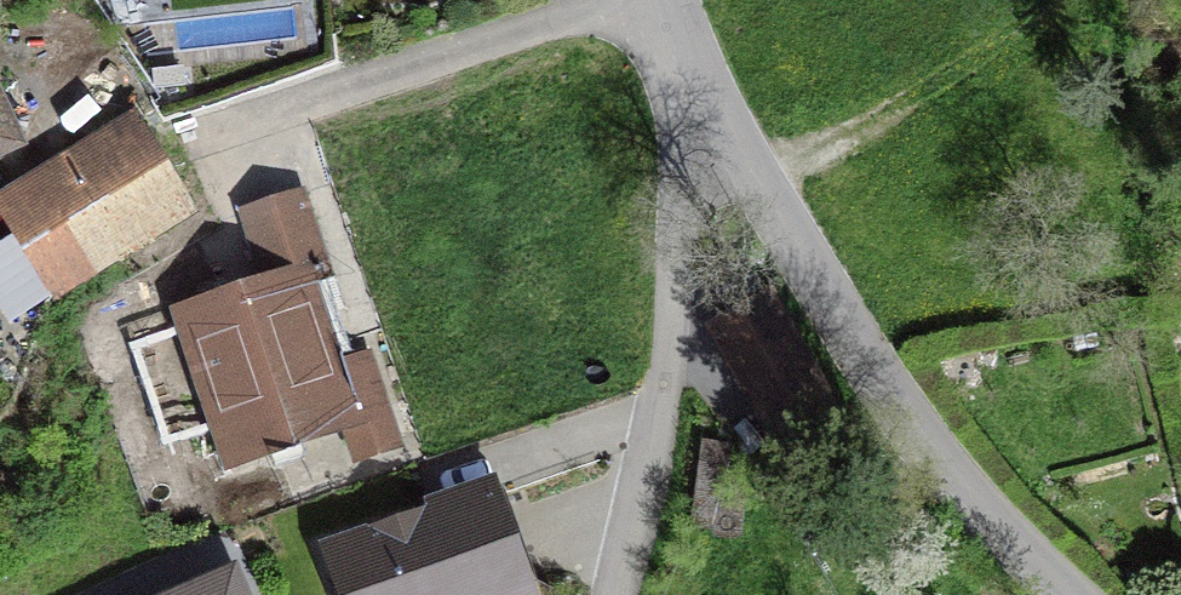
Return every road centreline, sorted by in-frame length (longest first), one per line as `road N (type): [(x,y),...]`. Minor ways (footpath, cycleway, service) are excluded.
road 1 (unclassified): [(1065,594),(964,498),(706,127)]
road 2 (residential): [(706,127),(615,594)]
road 3 (unclassified): [(706,127),(659,0)]

